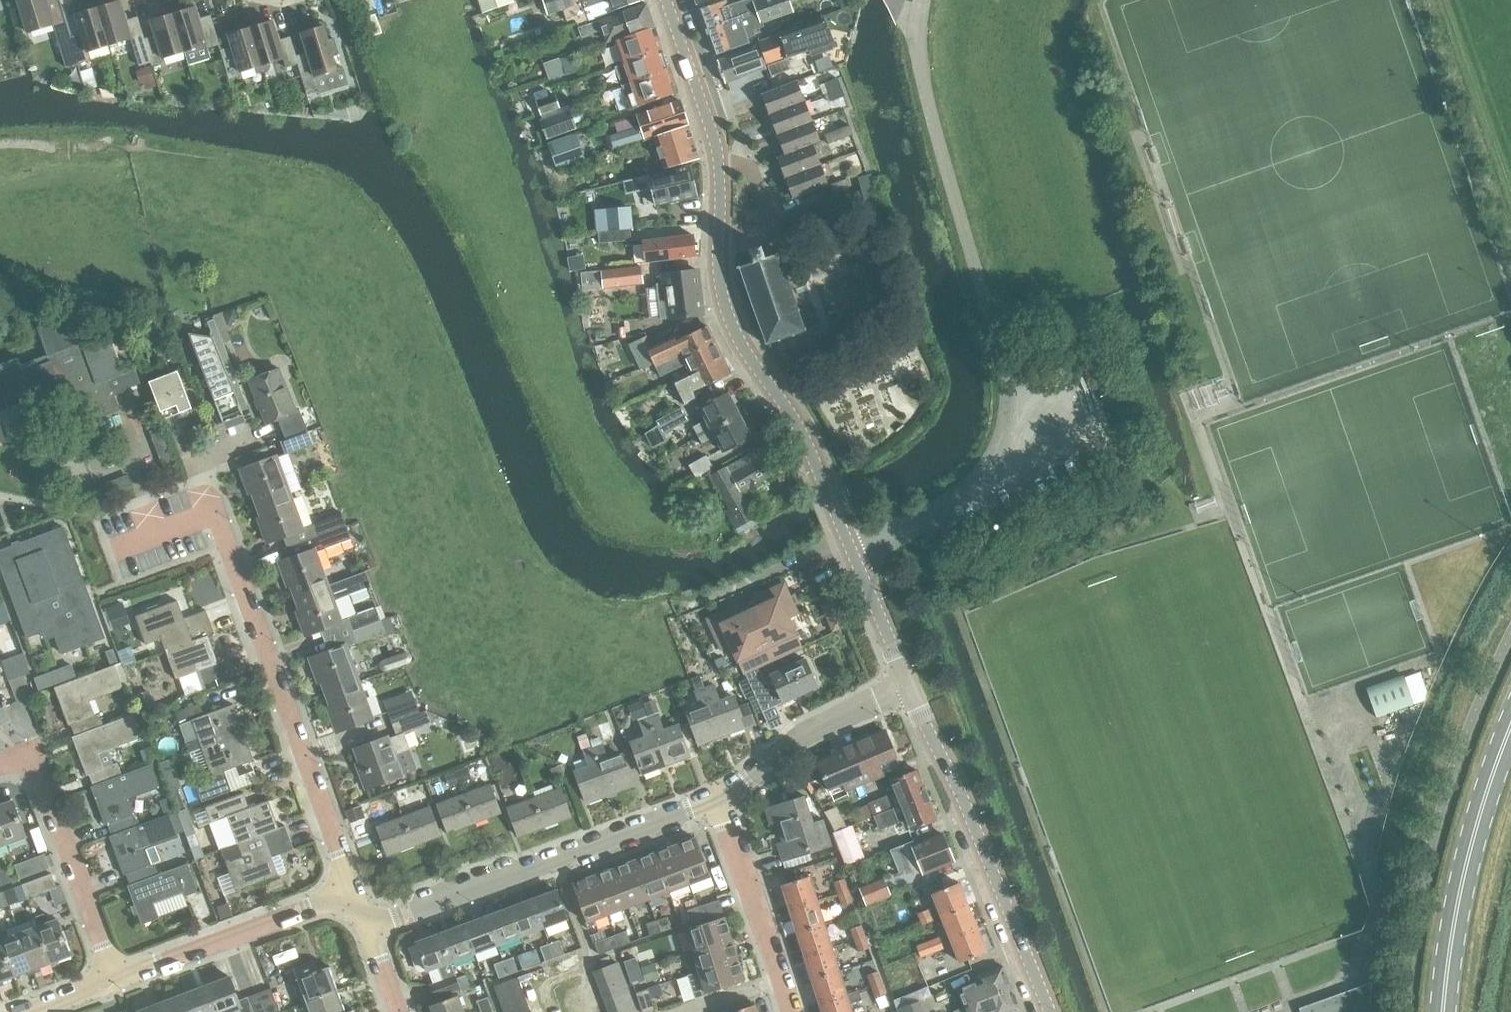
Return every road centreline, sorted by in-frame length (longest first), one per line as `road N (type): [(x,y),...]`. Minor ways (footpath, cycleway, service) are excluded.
road 1 (residential): [(922,0),(918,64),(1020,410),(1012,448),(990,484),(850,545)]
road 2 (tertiary): [(850,545),(805,439),(742,345),(725,300),(717,145),(667,0)]
road 3 (residential): [(354,891),(213,515)]
road 4 (residential): [(367,927),(718,798)]
road 5 (tertiary): [(1050,1011),(963,795),(910,686)]
road 6 (primary): [(1439,1011),(1464,869),(1510,720)]
road 7 (residential): [(117,977),(32,751),(0,760)]
road 8 (residential): [(117,977),(354,891)]
road 9 (residential): [(789,1011),(718,798)]
road 10 (residential): [(718,798),(807,732),(910,686)]
road 11 (tertiary): [(910,686),(850,545)]
road 12 (residential): [(213,515),(192,460),(261,434)]

